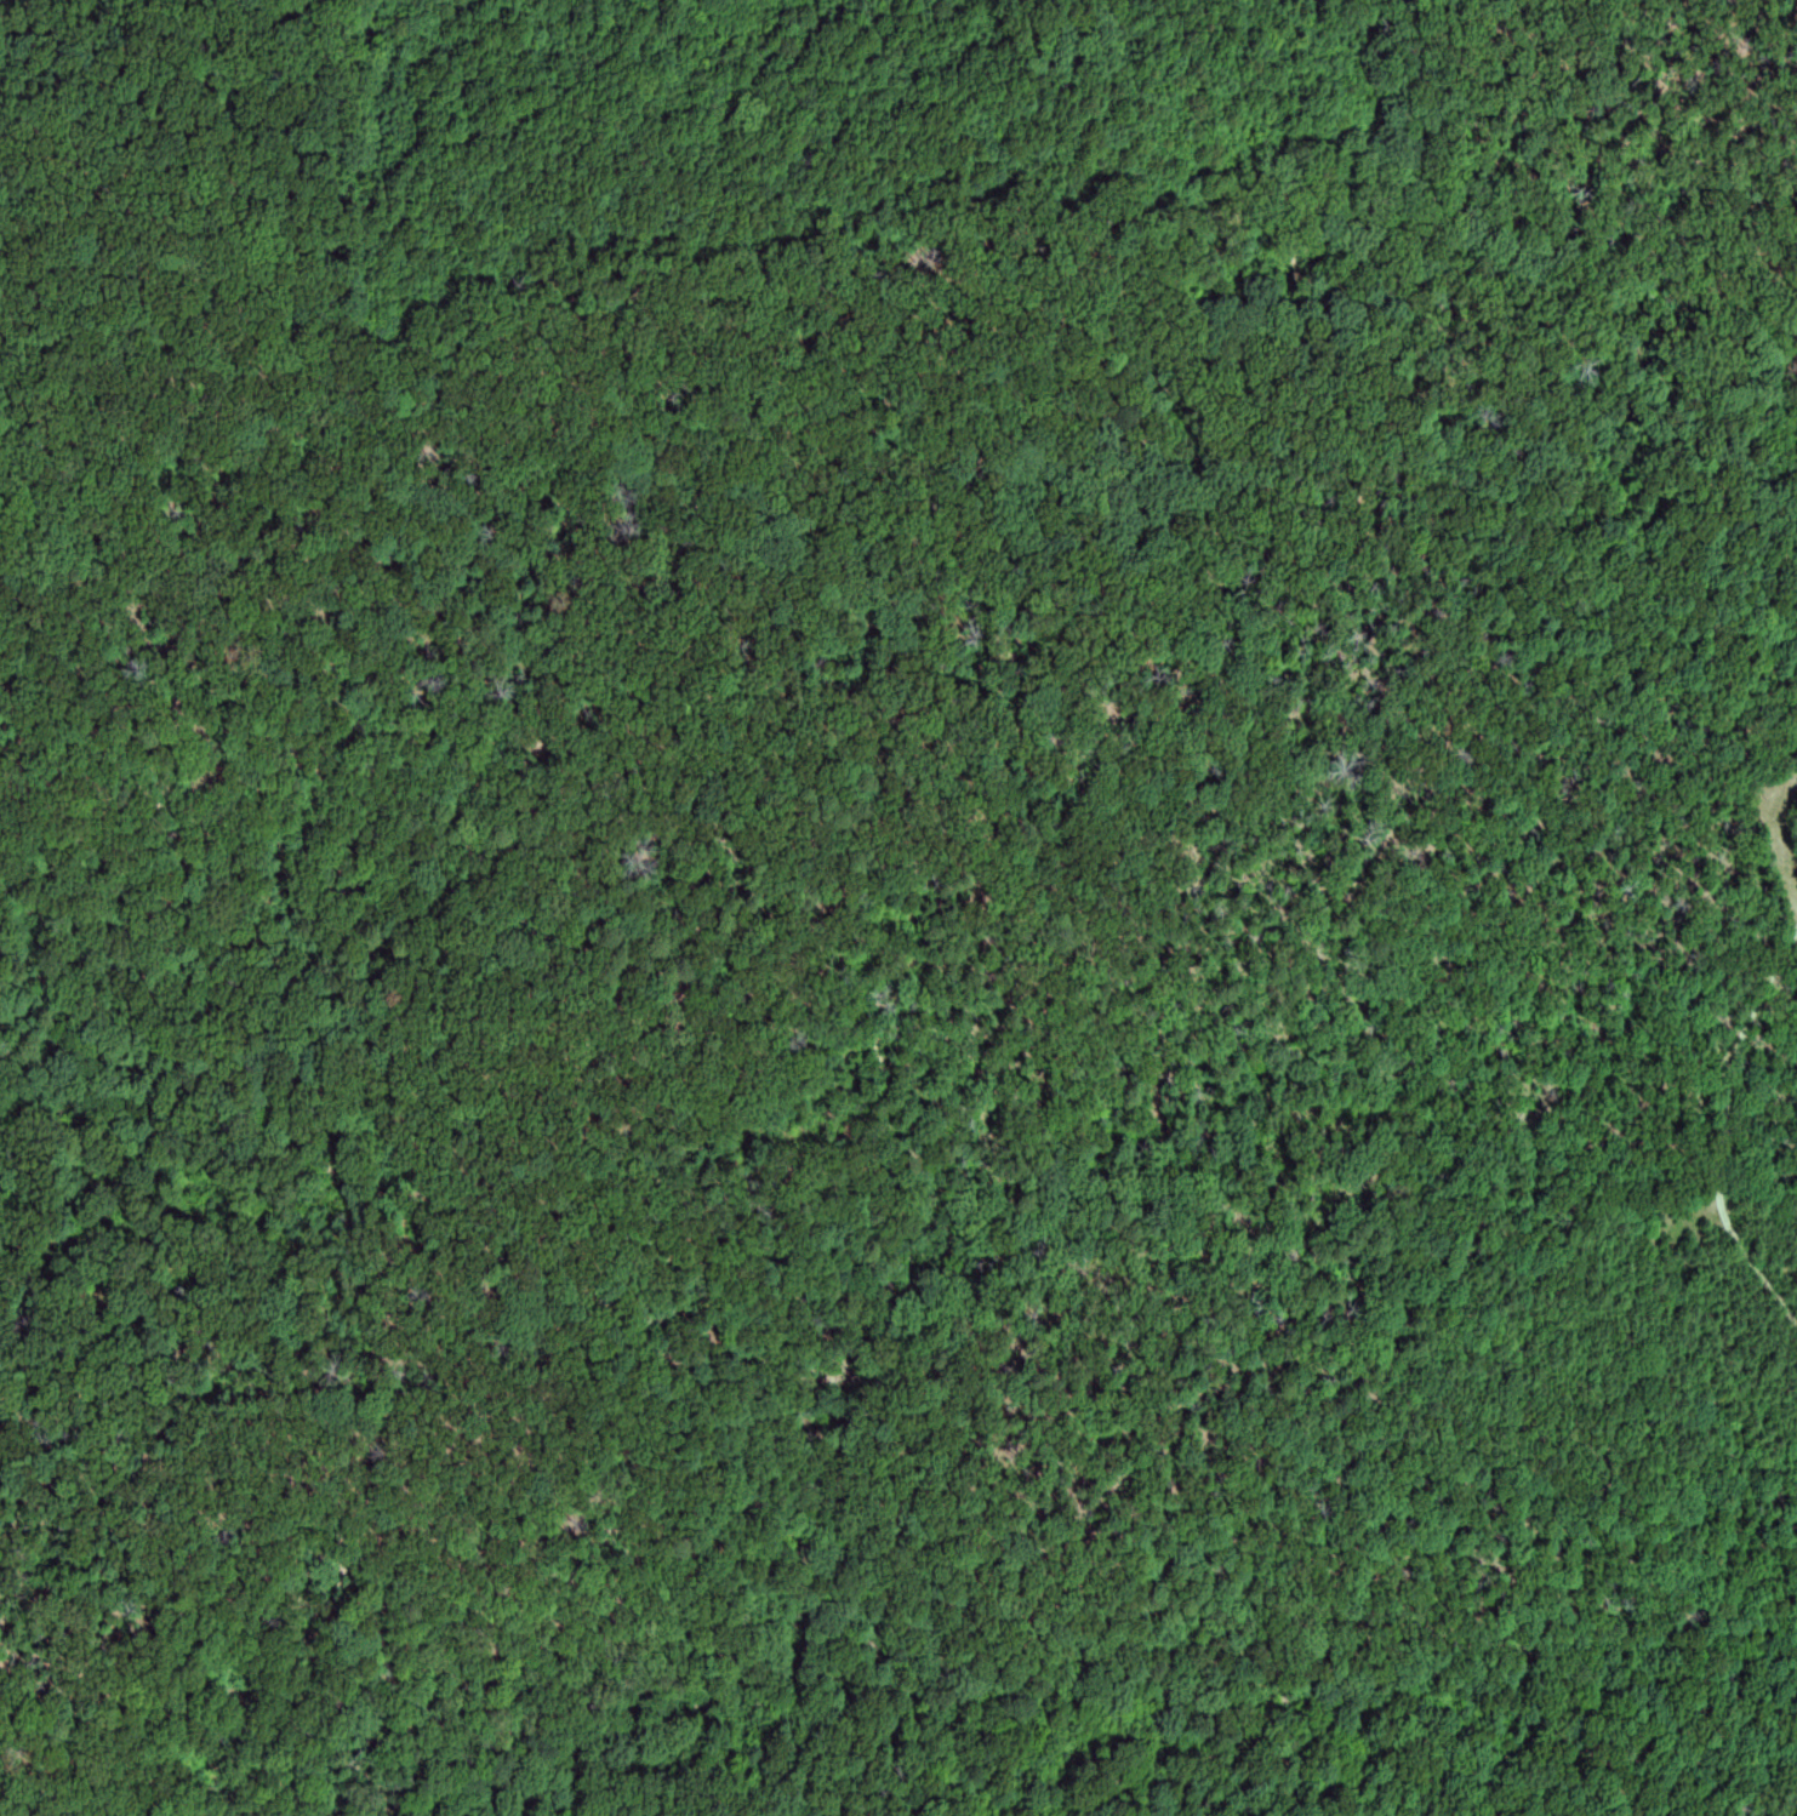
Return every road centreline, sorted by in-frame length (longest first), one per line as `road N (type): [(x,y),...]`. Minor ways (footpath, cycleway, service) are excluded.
road 1 (track): [(1796,1328),(1715,1207),(1710,1060),(1796,933)]

